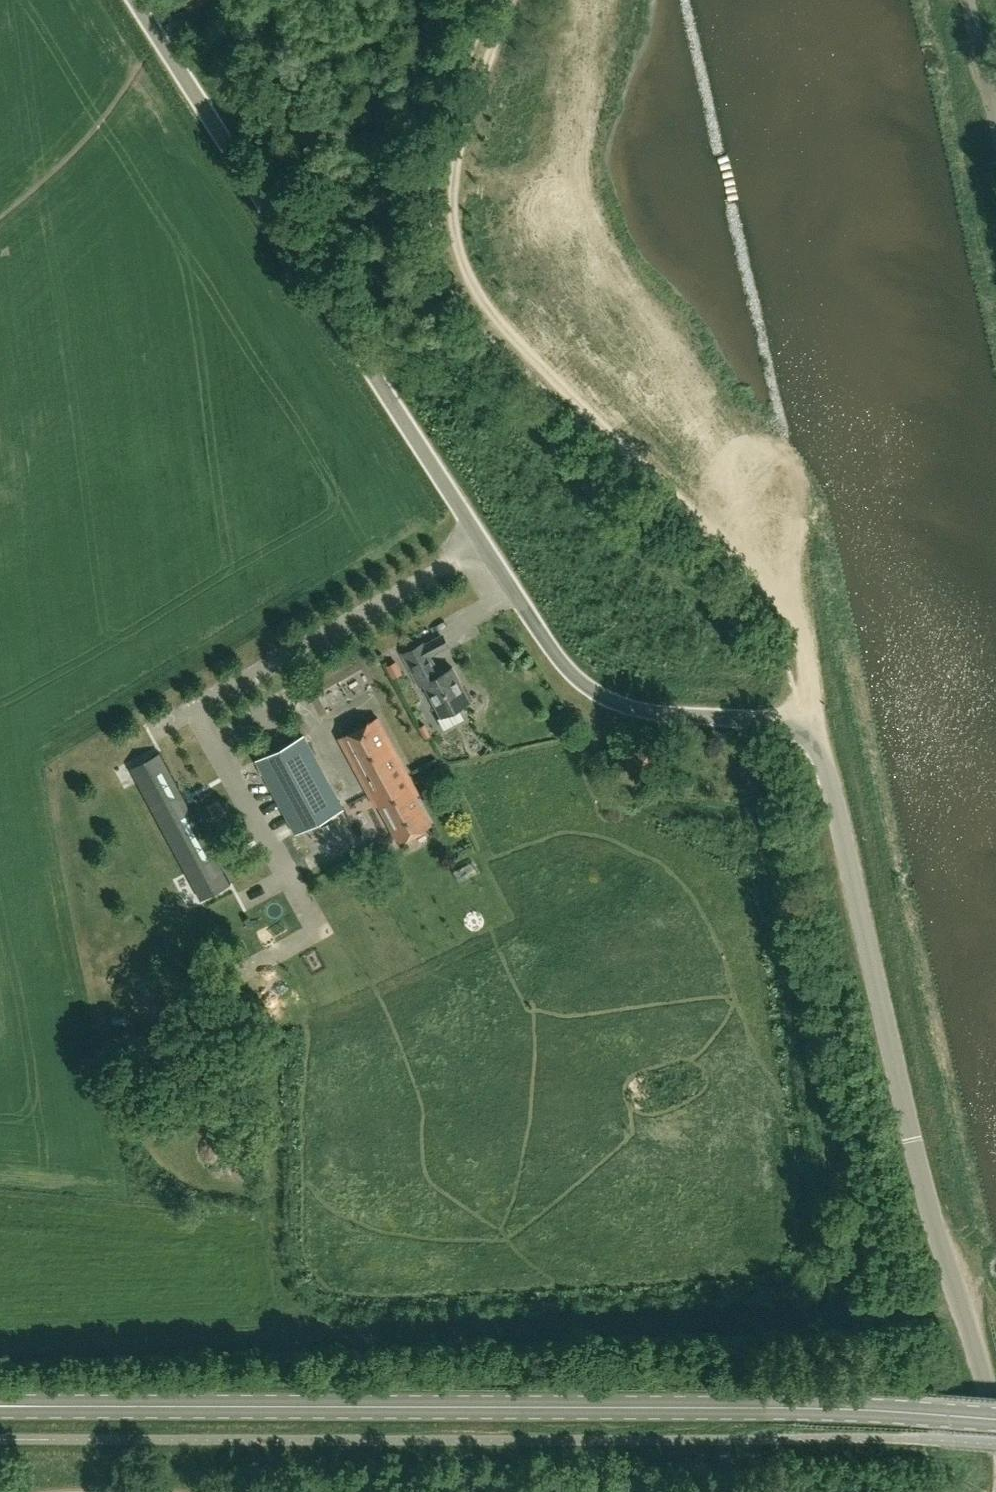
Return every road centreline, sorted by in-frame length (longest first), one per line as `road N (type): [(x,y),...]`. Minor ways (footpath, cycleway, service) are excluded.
road 1 (unclassified): [(995,1434),(913,1141),(819,725),(639,711),(578,679),(138,0)]
road 2 (secondary): [(995,1419),(685,1408),(0,1408)]
road 3 (track): [(512,0),(451,163),(449,233),(457,263),(477,298),(775,597),(798,641),(819,725)]
road 4 (unclassified): [(995,121),(968,0)]

